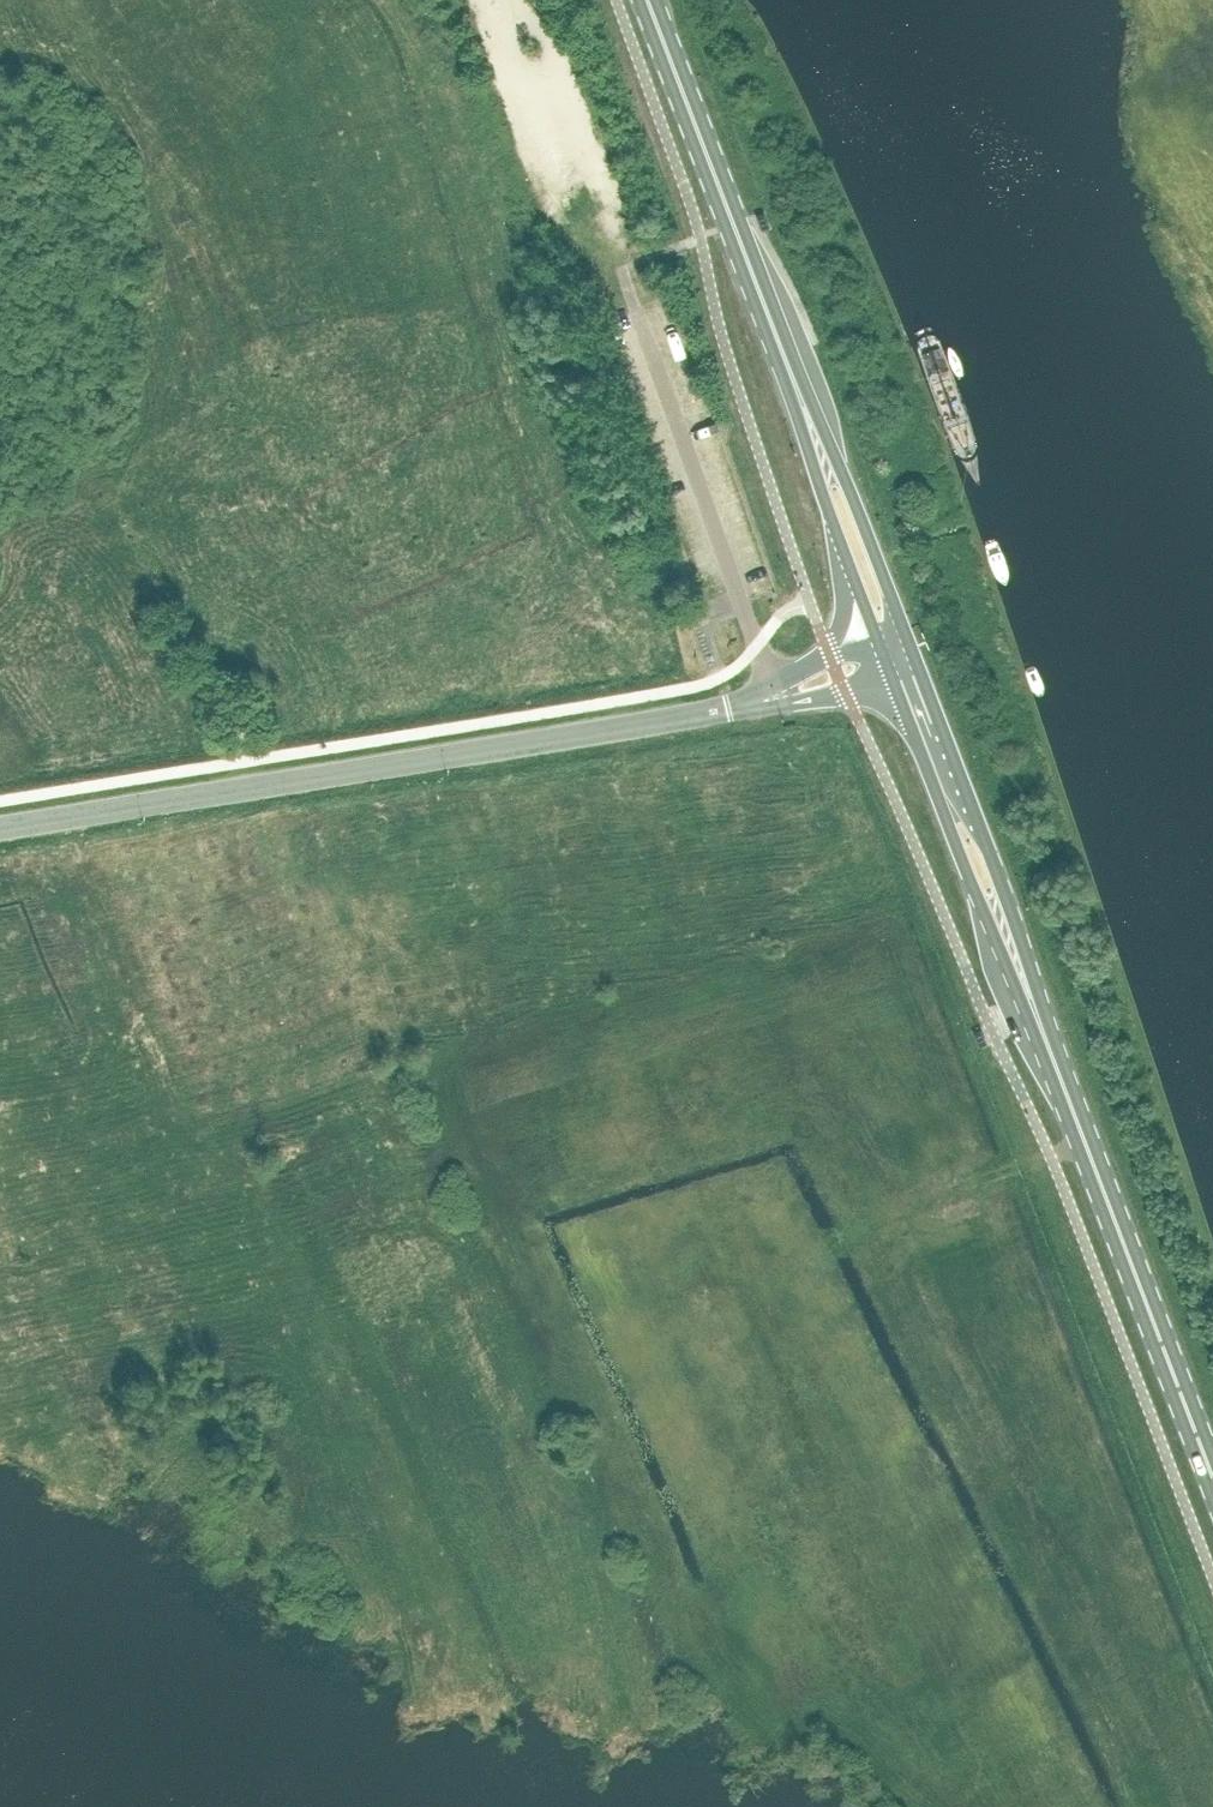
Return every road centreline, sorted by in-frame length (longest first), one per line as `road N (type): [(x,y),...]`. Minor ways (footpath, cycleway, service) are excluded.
road 1 (tertiary): [(0,827),(777,696)]
road 2 (primary): [(1212,1479),(1030,999)]
road 3 (primary): [(803,406),(647,0)]
road 4 (primary): [(1030,999),(1033,978),(1003,887),(909,645)]
road 5 (primary): [(891,675),(1014,984),(1030,999)]
road 6 (track): [(621,267),(604,196),(546,41),(519,0)]
road 7 (primary): [(909,645),(818,419),(803,406)]
road 8 (primary): [(803,406),(800,425),(875,635)]

